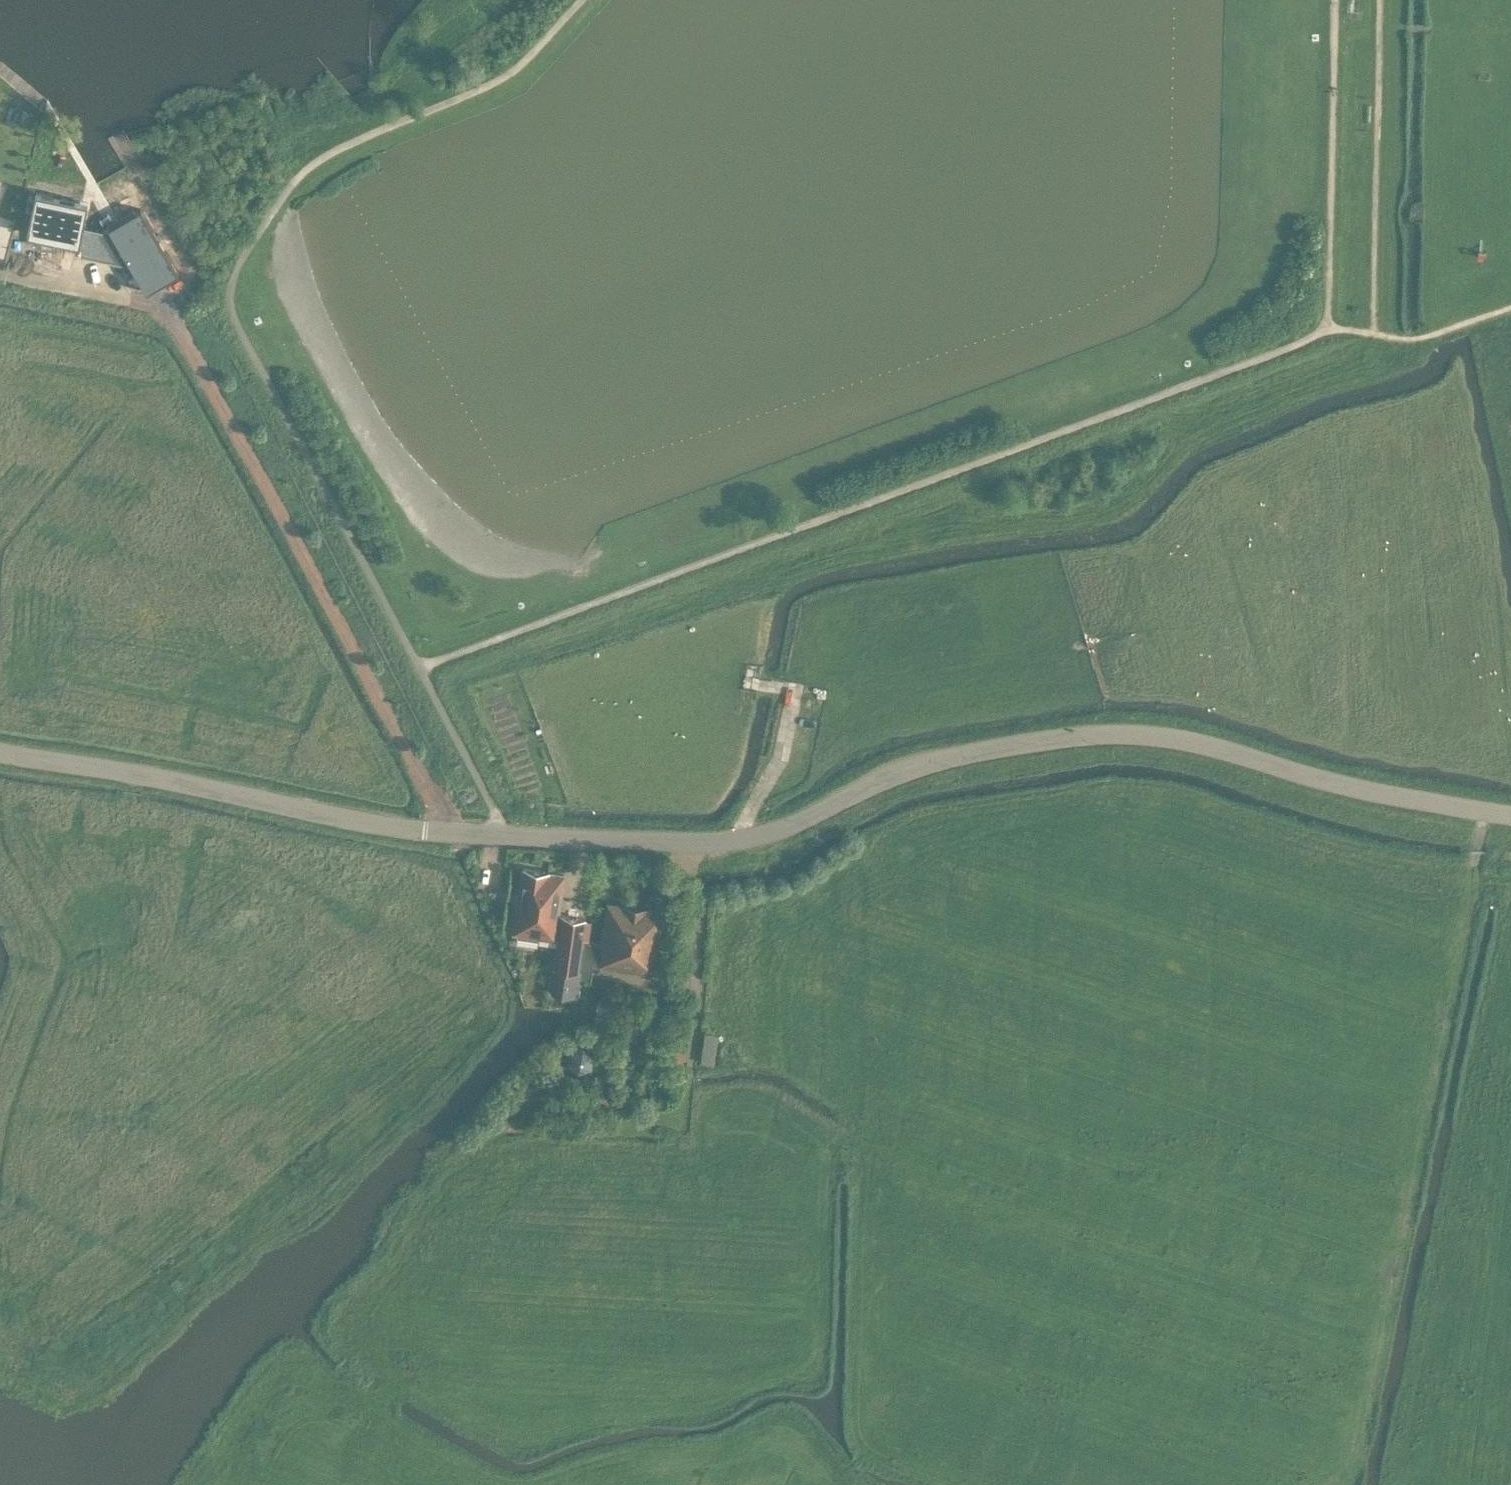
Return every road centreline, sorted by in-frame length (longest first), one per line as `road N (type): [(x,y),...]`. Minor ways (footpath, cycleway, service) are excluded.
road 1 (unclassified): [(1510,815),(1382,794),(1145,736),(1093,735),(920,765),(776,831),(700,842),(421,830),(0,754)]

